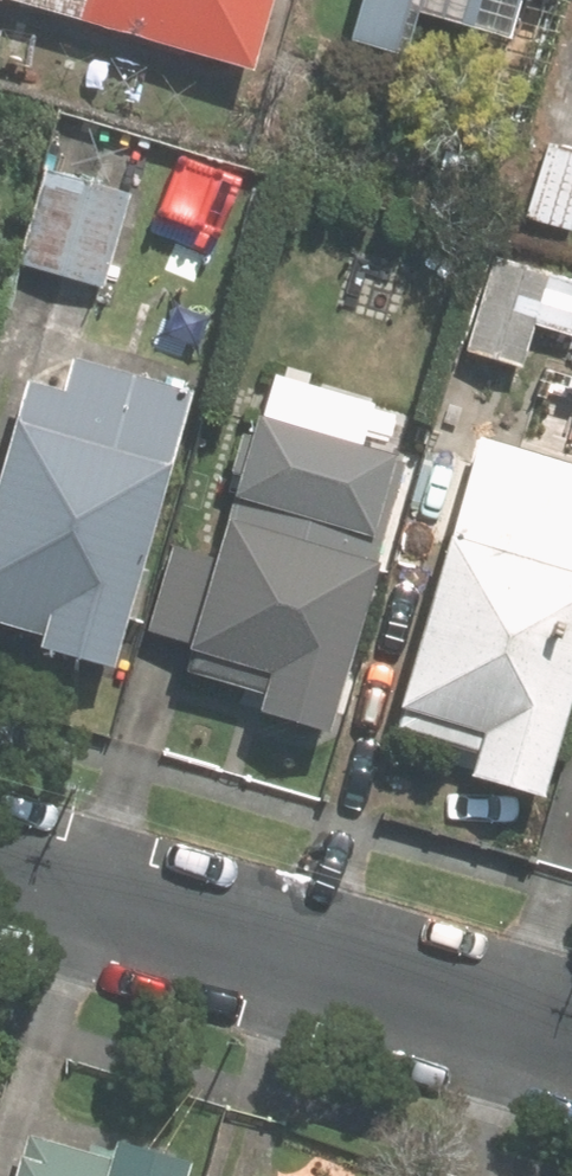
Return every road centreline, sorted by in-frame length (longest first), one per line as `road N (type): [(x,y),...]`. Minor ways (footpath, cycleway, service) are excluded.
road 1 (residential): [(0,870),(571,1037)]

